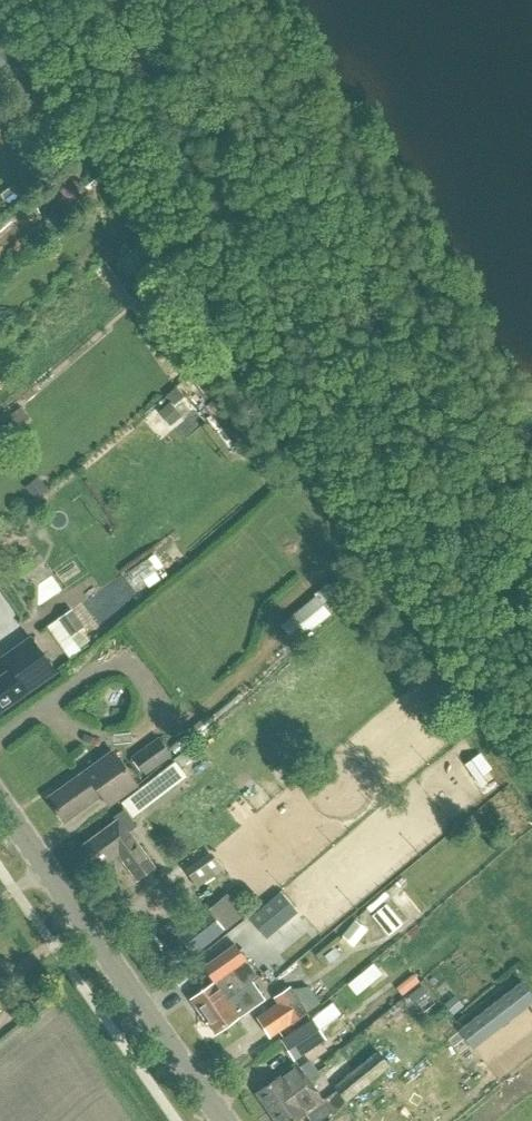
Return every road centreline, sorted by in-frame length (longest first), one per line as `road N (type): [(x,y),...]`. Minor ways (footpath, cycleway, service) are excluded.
road 1 (tertiary): [(226,1120),(0,801)]

